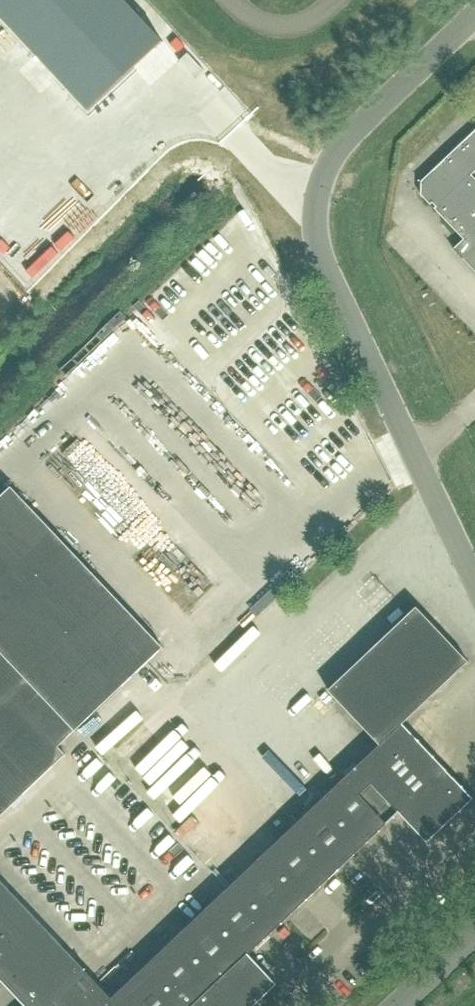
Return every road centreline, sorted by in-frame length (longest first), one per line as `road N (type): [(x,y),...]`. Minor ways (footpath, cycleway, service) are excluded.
road 1 (unclassified): [(474,567),(323,249),(327,184),(344,136),(474,16)]

